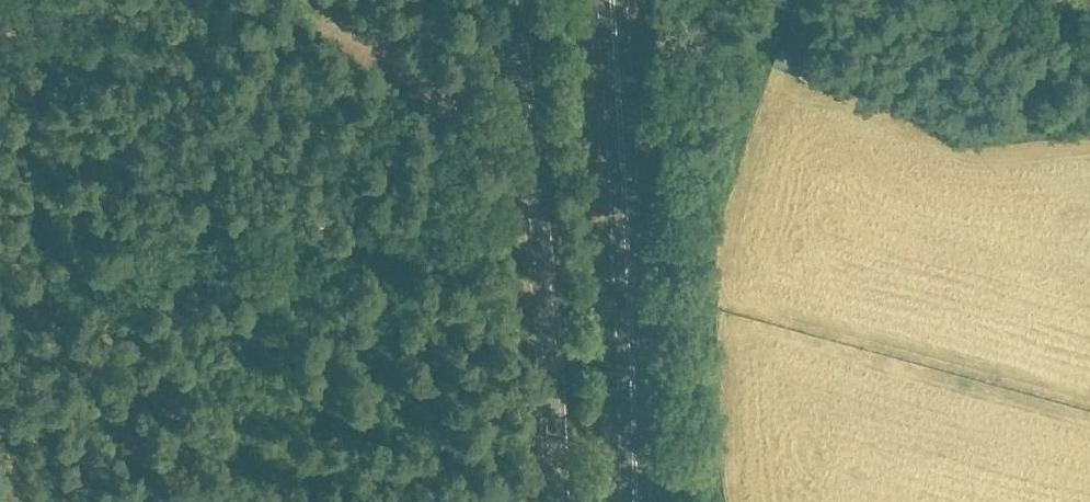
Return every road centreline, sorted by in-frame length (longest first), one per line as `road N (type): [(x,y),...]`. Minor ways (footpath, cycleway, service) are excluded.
road 1 (tertiary): [(557,501),(552,358),(513,0)]
road 2 (primary): [(637,501),(612,0)]
road 3 (track): [(321,0),(530,154)]

